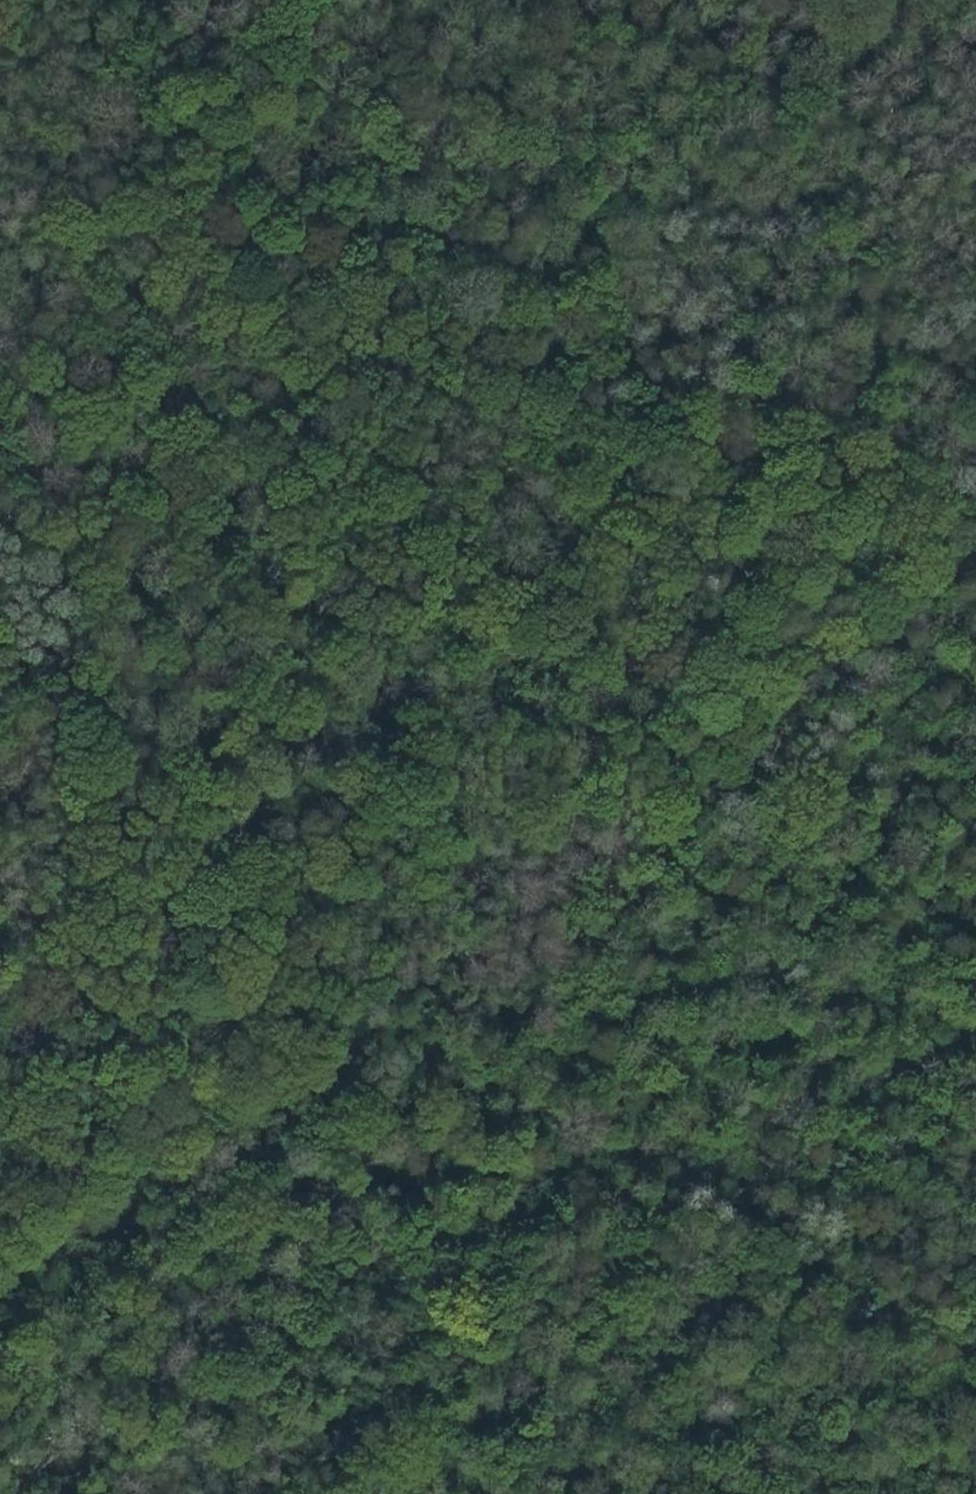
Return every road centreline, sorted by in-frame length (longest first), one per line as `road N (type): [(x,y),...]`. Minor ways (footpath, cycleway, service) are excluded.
road 1 (track): [(0,136),(37,133),(167,91),(388,0)]

